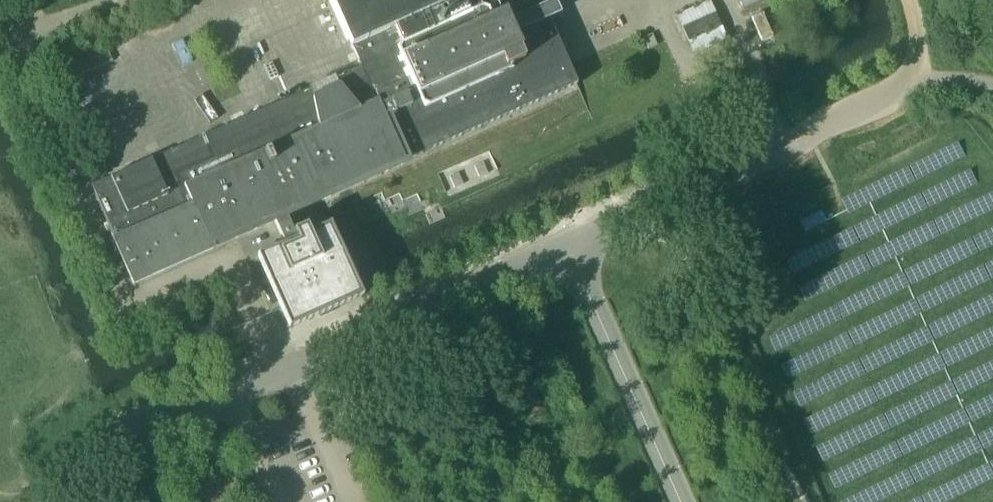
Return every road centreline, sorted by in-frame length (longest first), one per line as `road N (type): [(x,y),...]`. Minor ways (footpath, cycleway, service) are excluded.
road 1 (unclassified): [(140,436),(567,249)]
road 2 (unclassified): [(567,249),(908,87),(962,77),(992,84)]
road 3 (unclassified): [(681,501),(567,249)]

